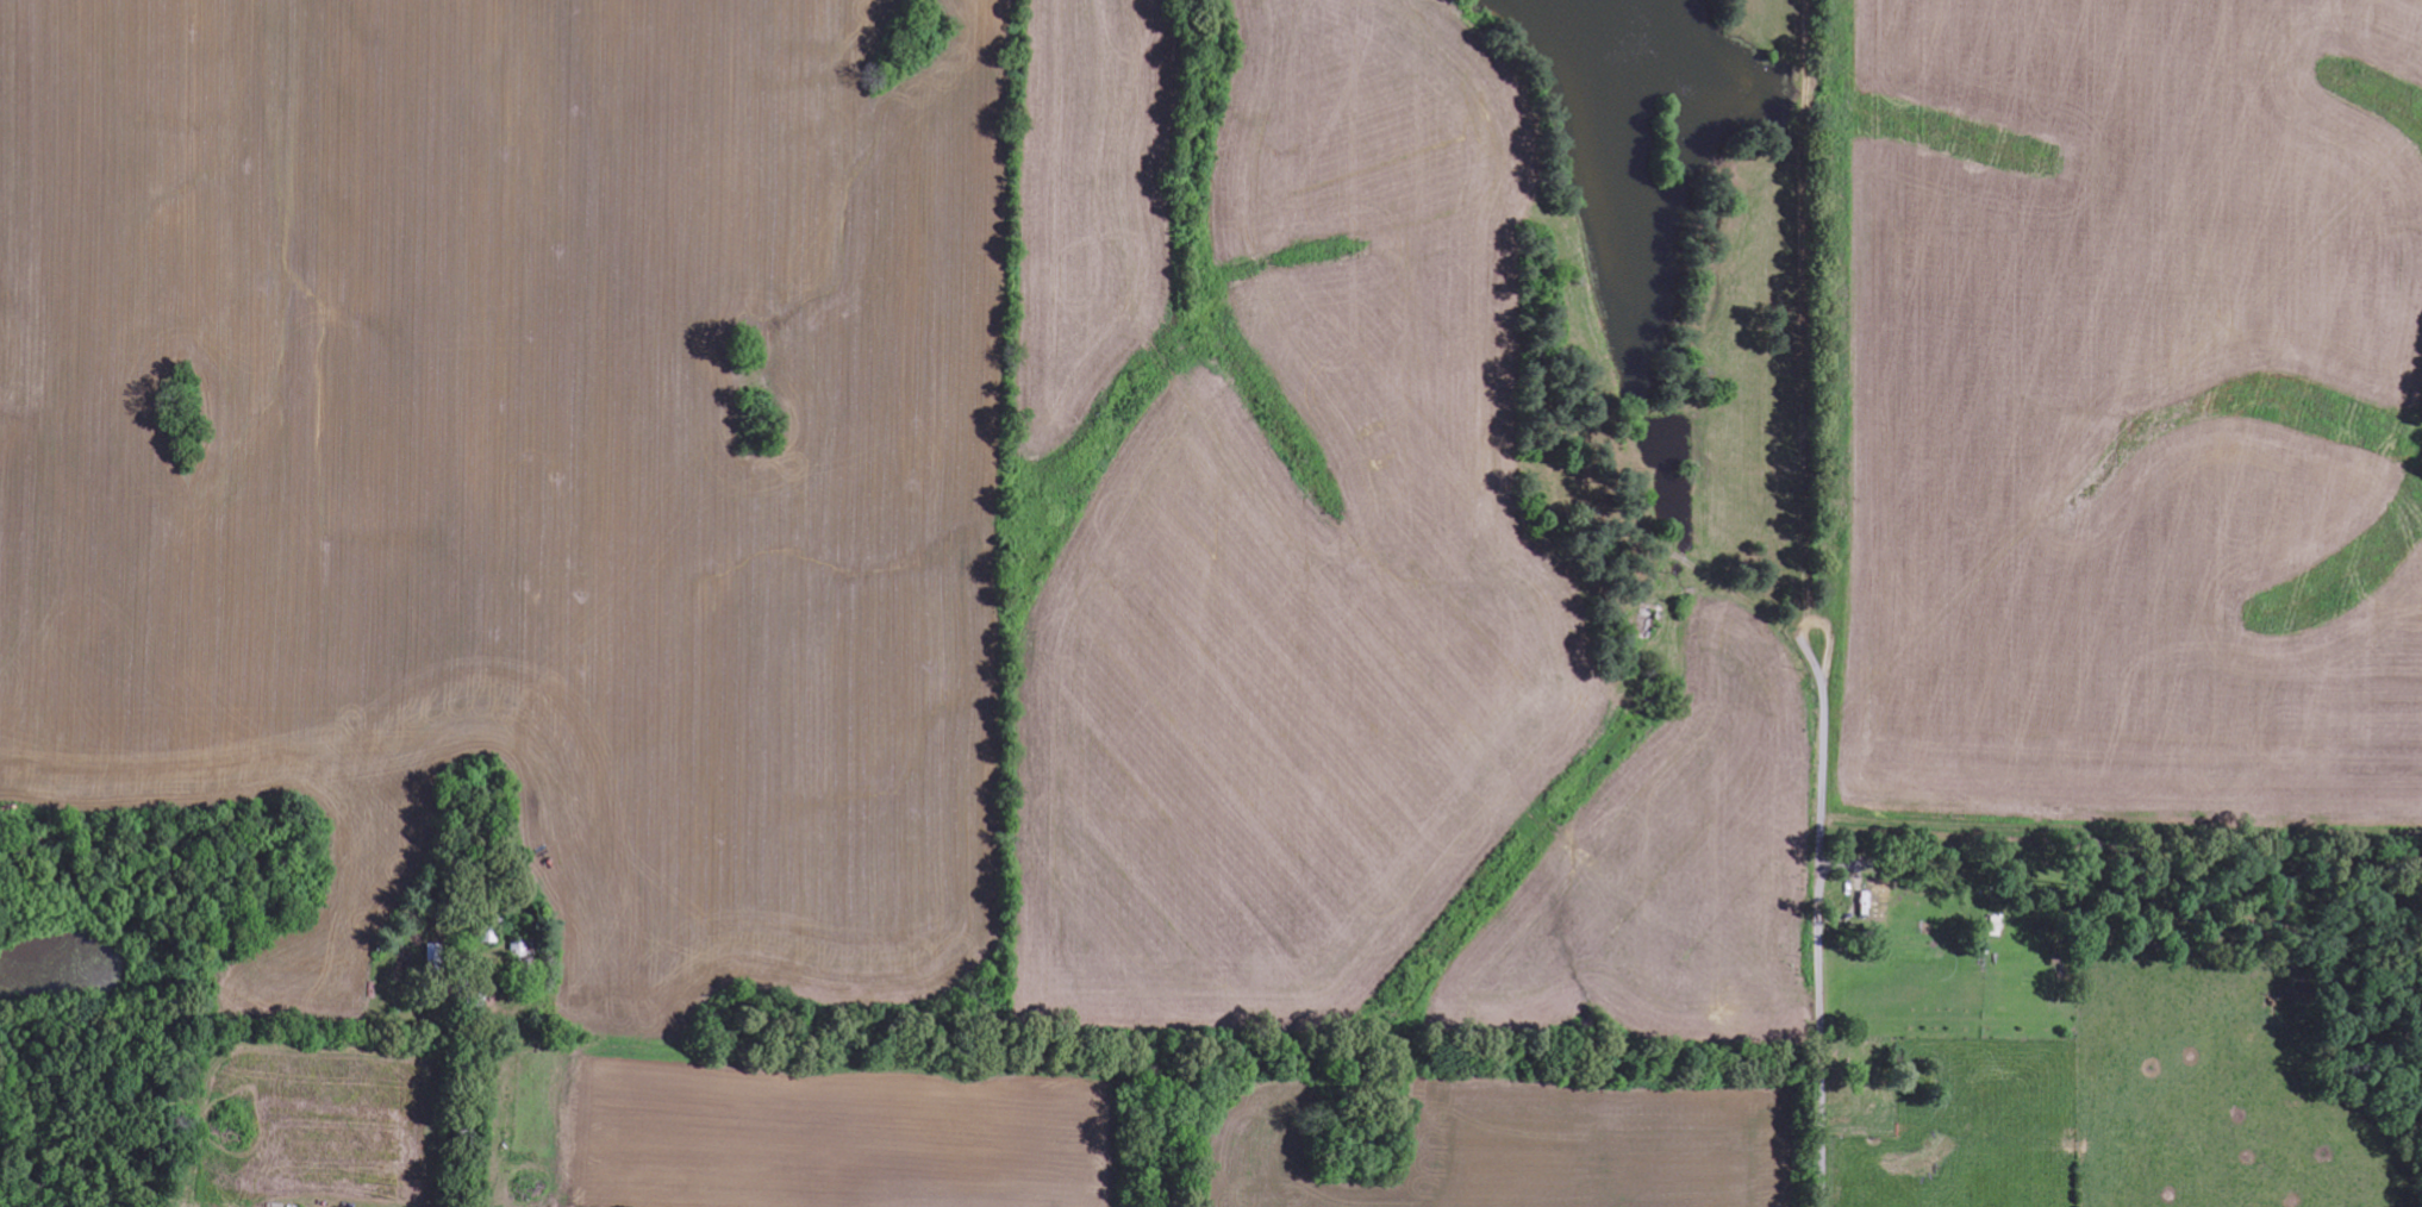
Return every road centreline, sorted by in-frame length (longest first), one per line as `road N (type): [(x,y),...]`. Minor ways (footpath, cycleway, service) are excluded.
road 1 (residential): [(1823,693),(1822,1206)]
road 2 (residential): [(1823,693),(1802,634),(1816,624),(1827,633),(1823,693)]

